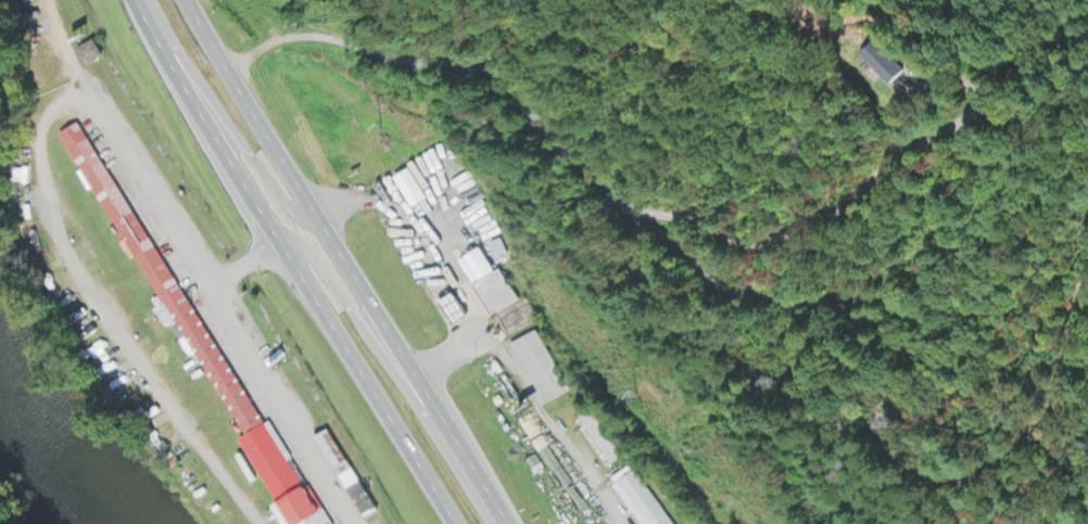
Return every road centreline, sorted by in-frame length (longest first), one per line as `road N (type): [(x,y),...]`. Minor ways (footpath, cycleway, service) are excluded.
road 1 (trunk): [(504,523),(178,0)]
road 2 (trunk): [(131,0),(275,250),(454,523)]
road 3 (trunk): [(132,0),(286,207),(314,215)]
road 4 (trunk): [(441,425),(301,250),(275,250)]

